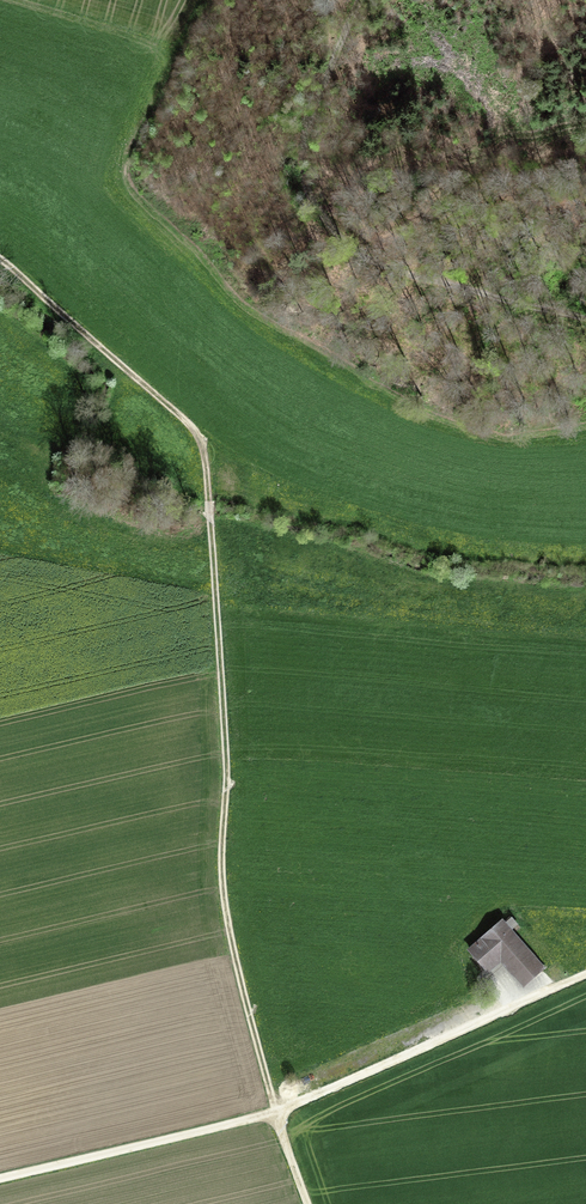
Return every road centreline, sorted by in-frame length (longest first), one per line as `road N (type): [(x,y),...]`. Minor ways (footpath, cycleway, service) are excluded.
road 1 (track): [(308,1203),(276,1112),(226,908),(227,769),(201,441),(0,263)]
road 2 (track): [(0,1178),(276,1112),(585,971)]
road 3 (track): [(15,0),(138,37)]

